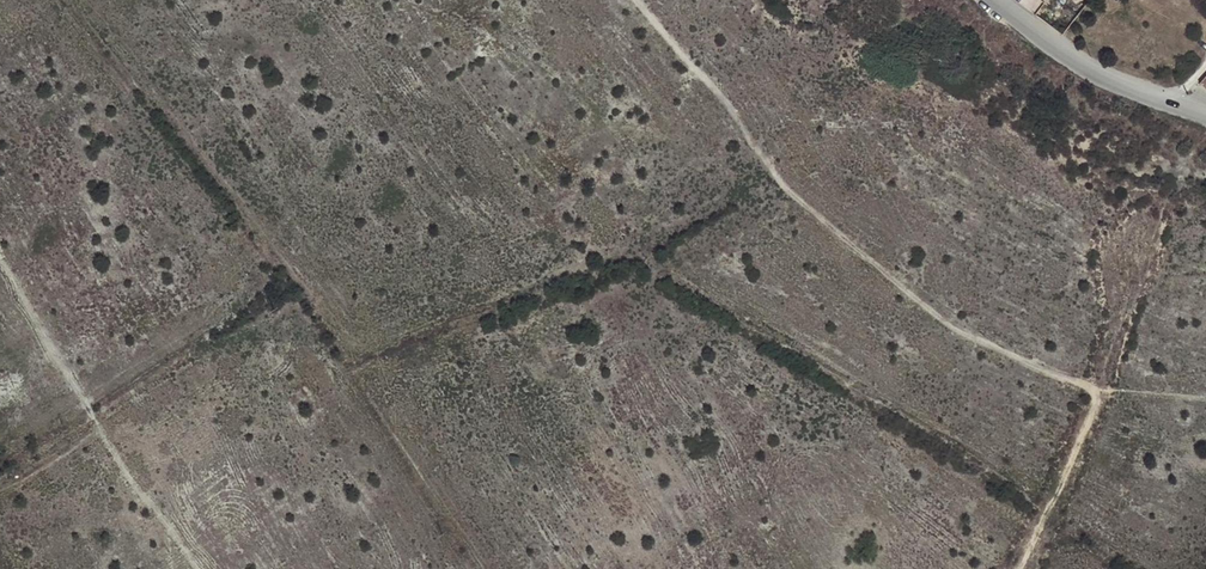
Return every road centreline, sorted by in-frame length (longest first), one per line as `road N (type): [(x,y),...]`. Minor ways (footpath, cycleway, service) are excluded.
road 1 (unclassified): [(1164,106),(1119,86),(992,0)]

